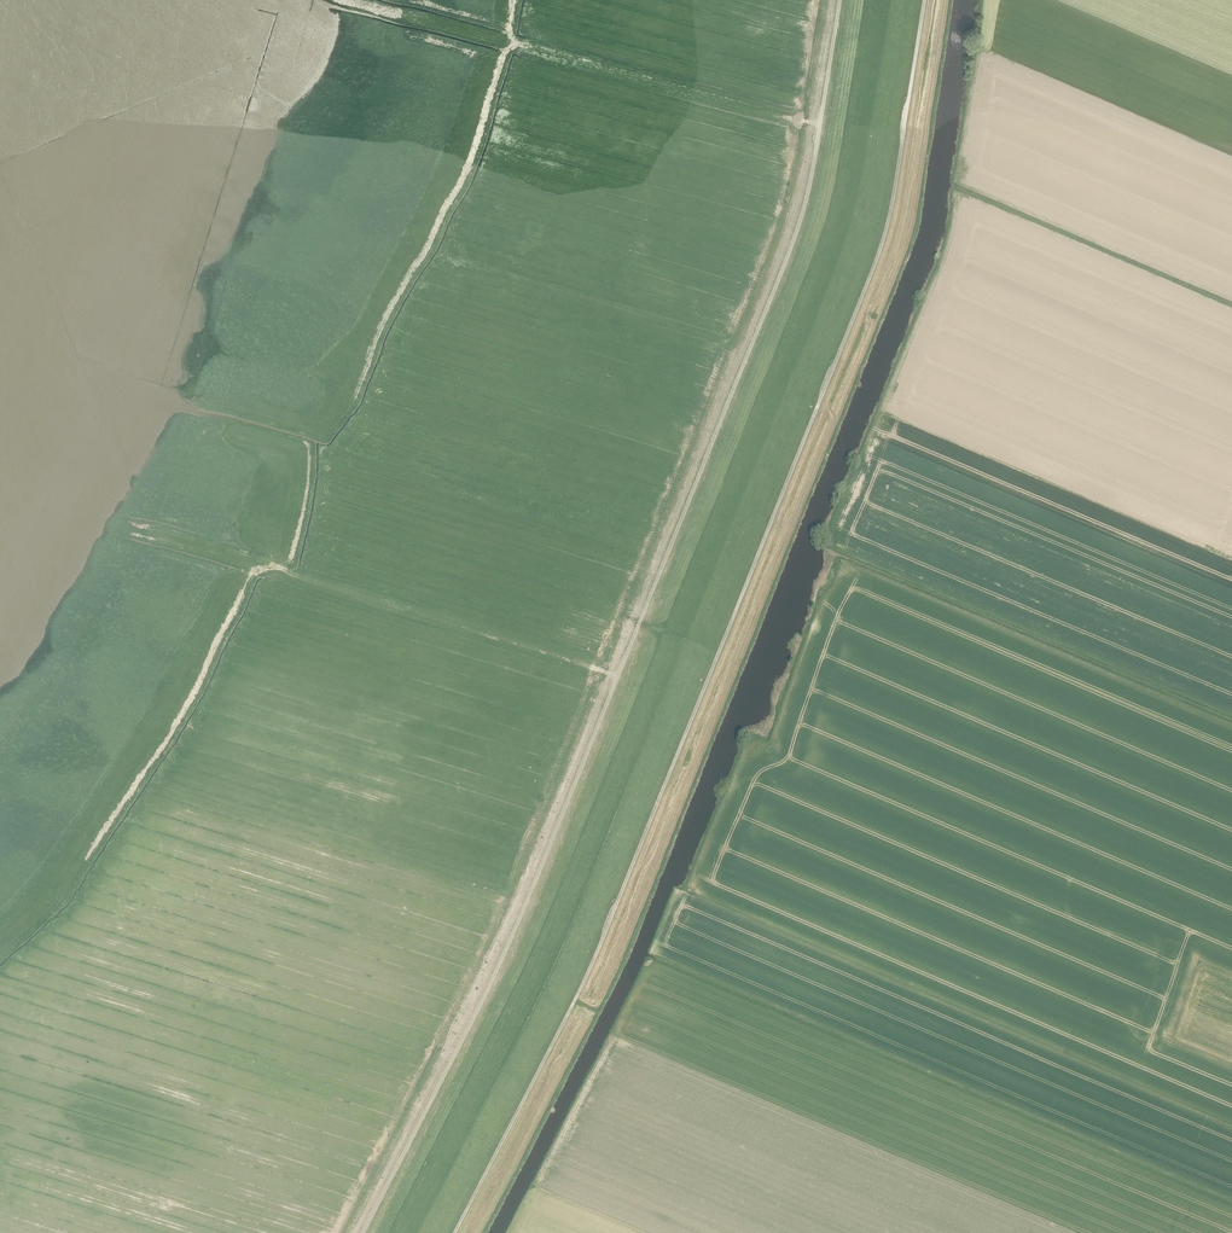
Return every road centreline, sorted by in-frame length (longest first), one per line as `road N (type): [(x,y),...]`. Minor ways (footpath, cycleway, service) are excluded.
road 1 (track): [(928,0),(896,218),(597,951),(454,1232)]
road 2 (track): [(363,1232),(510,940),(794,237),(841,0)]

